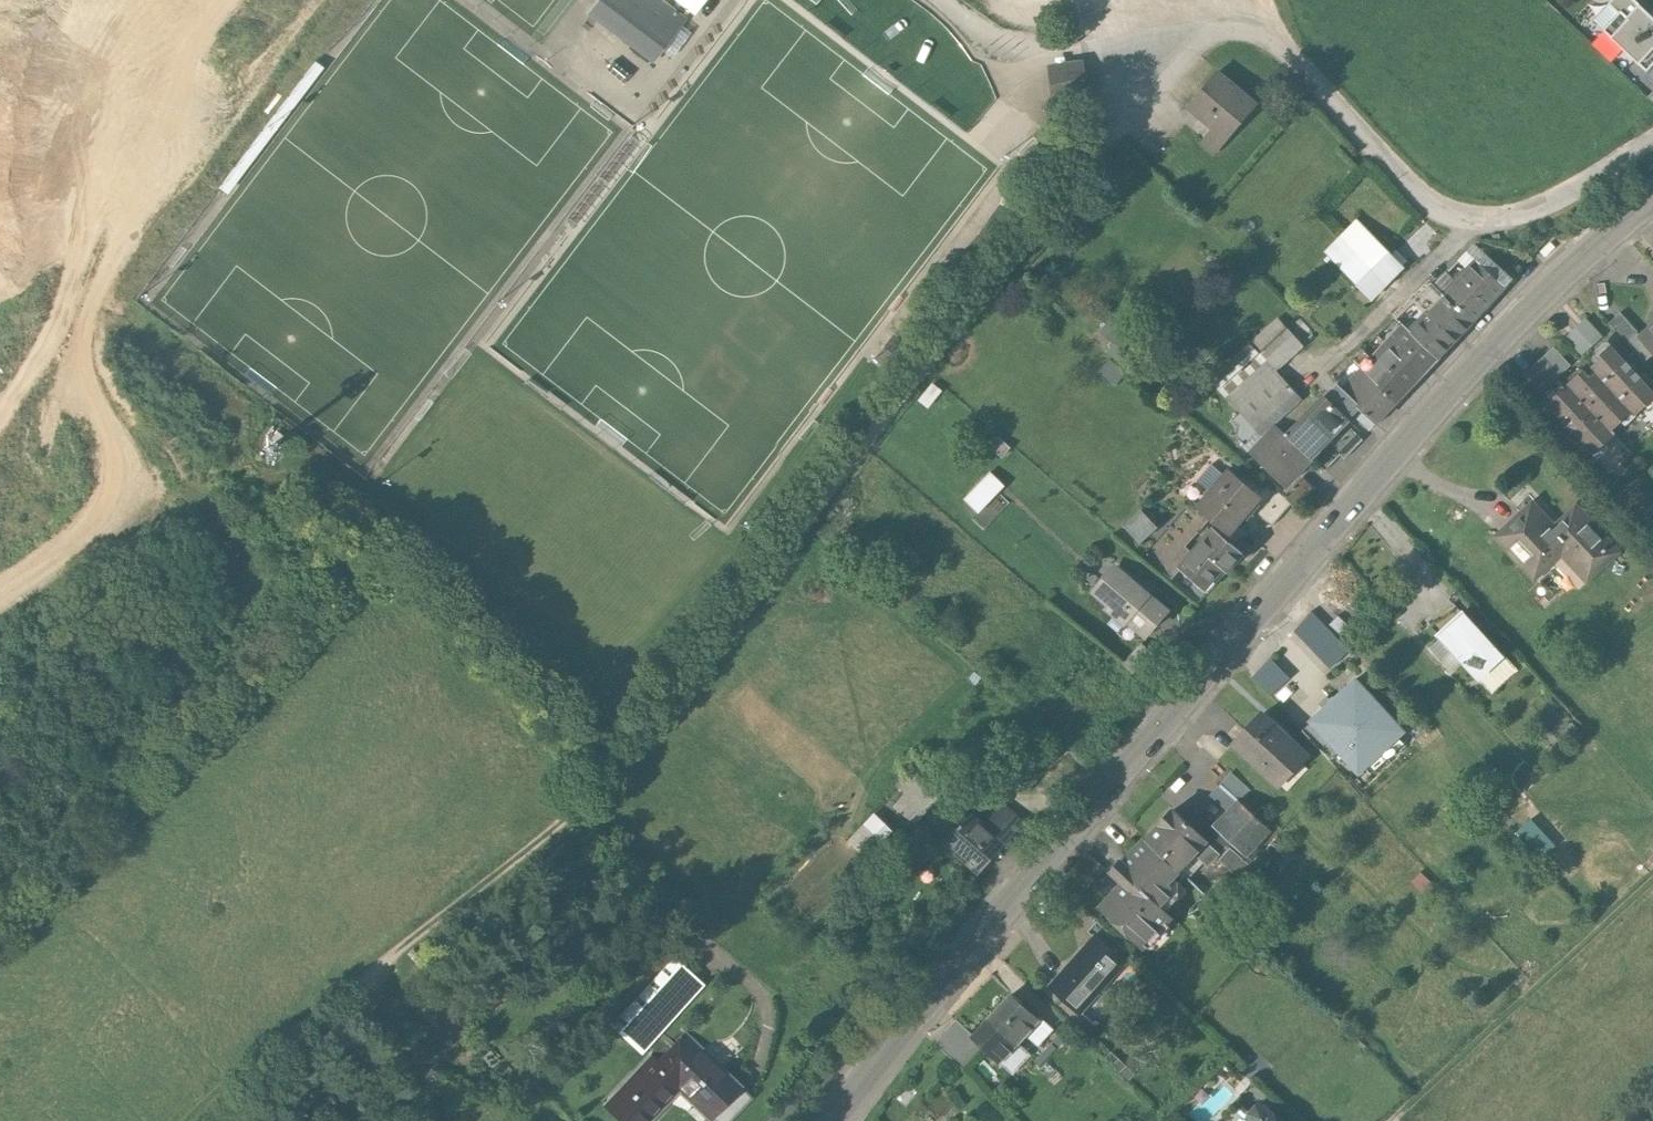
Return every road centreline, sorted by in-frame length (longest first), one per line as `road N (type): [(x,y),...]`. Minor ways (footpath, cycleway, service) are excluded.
road 1 (track): [(1111,142),(592,791),(275,1040),(186,1120)]
road 2 (residential): [(838,1120),(1162,725),(1485,355),(1652,201)]
road 3 (track): [(325,0),(139,228),(88,306),(101,396),(172,468),(171,499),(0,627)]
road 4 (track): [(0,956),(350,601),(355,564),(309,535),(270,488)]
road 5 (track): [(1652,880),(1393,1120)]
road 6 (track): [(0,120),(129,0)]

